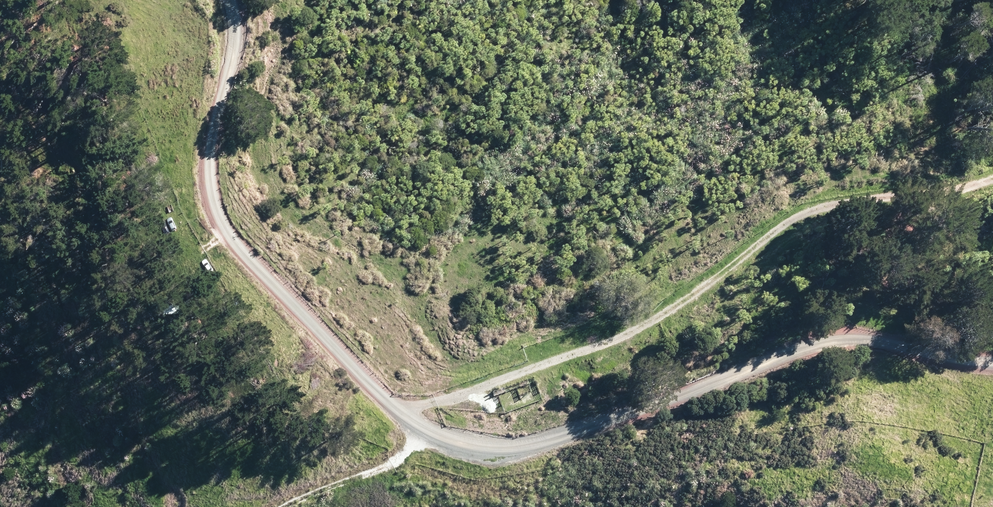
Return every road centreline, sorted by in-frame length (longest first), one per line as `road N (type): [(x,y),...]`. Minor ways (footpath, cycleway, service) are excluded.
road 1 (tertiary): [(230,0),(235,43),(209,162),(219,223),(385,402),(443,443),(518,451),(832,342),(992,364)]
road 2 (track): [(396,411),(631,333),(799,216),(992,180)]
road 3 (track): [(427,432),(392,465),(289,506)]

